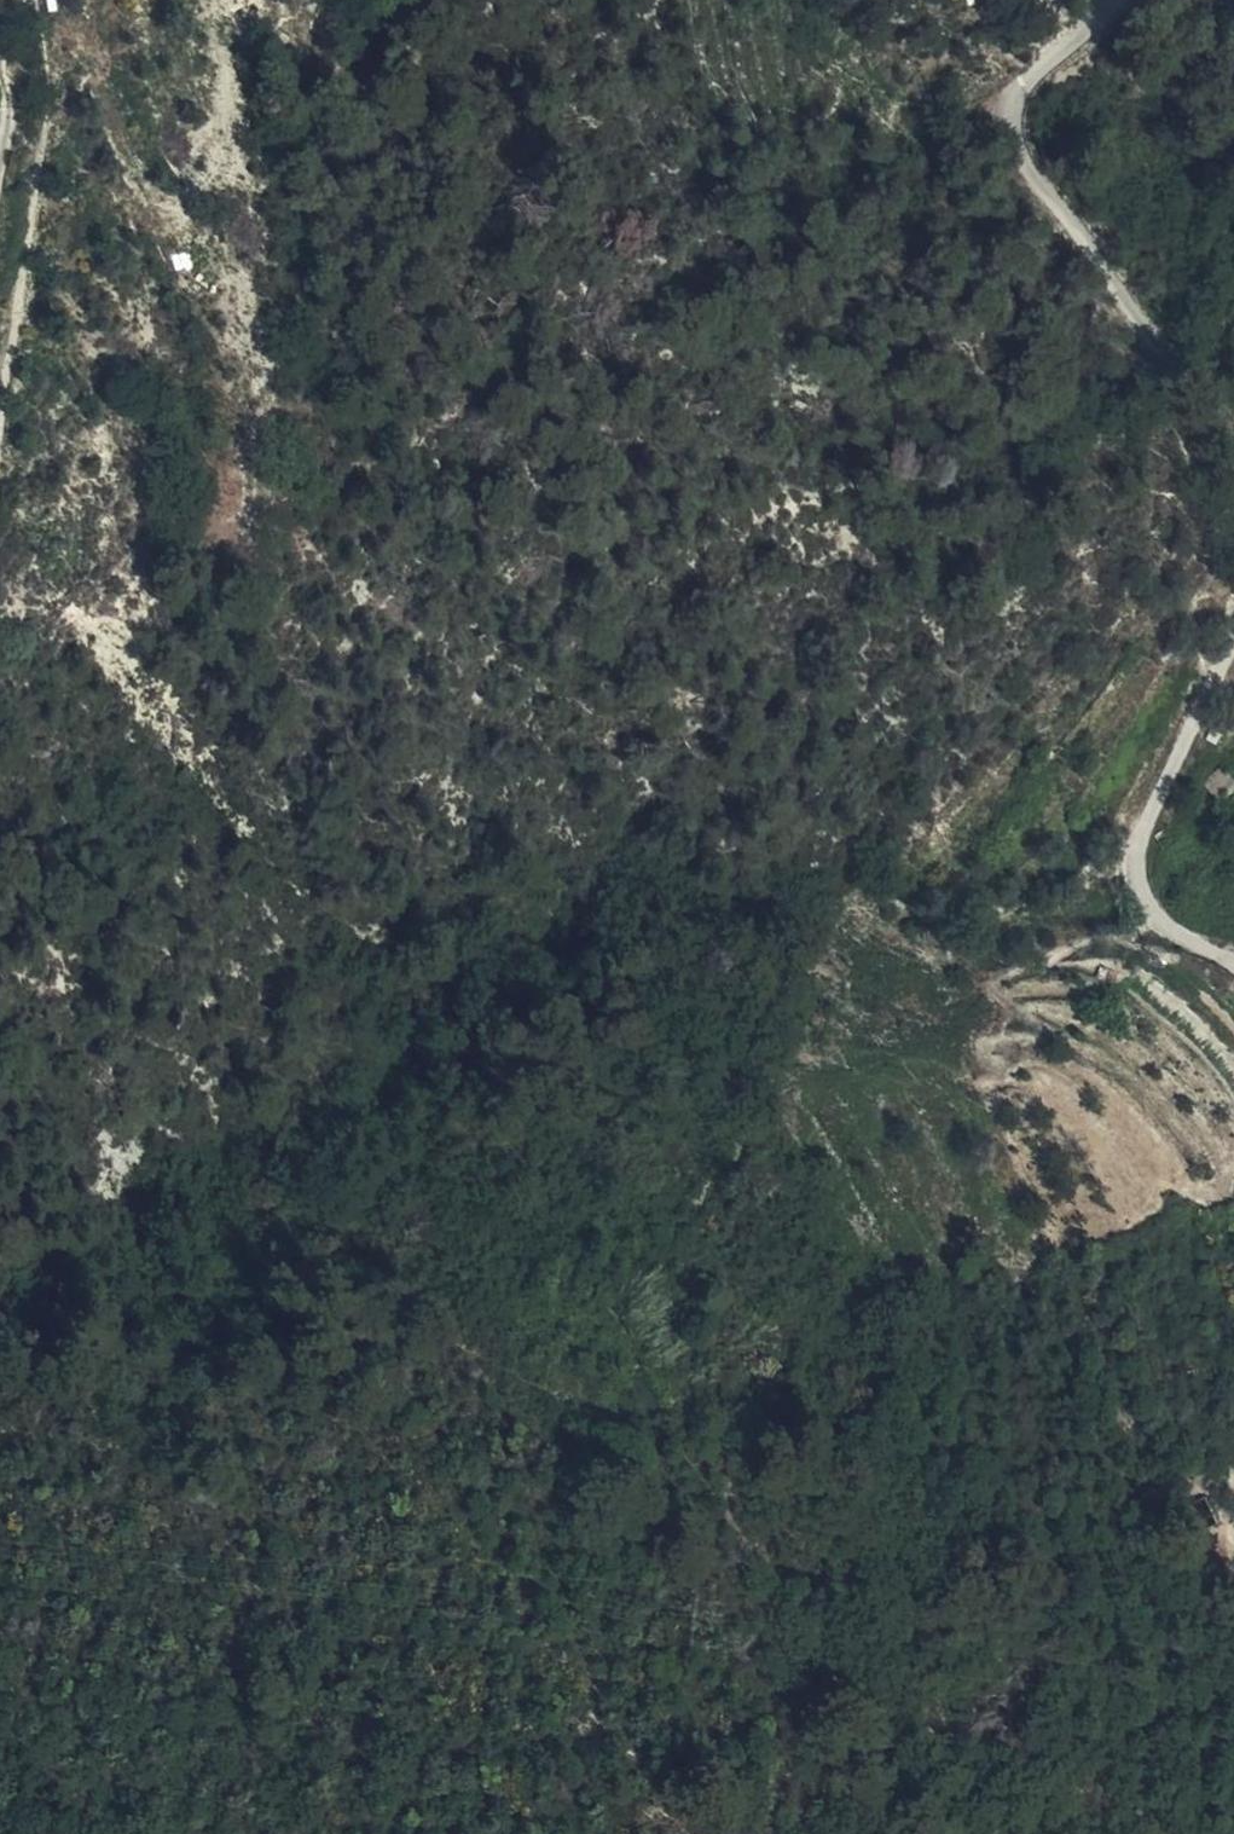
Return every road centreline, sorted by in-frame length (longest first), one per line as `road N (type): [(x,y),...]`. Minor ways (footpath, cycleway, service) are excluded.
road 1 (unclassified): [(1113,0),(1035,68),(1015,103),(1015,130),(1030,168),(1233,469)]
road 2 (unclassified): [(1233,643),(1145,824),(1141,869),(1157,911),(1174,927),(1233,958)]

